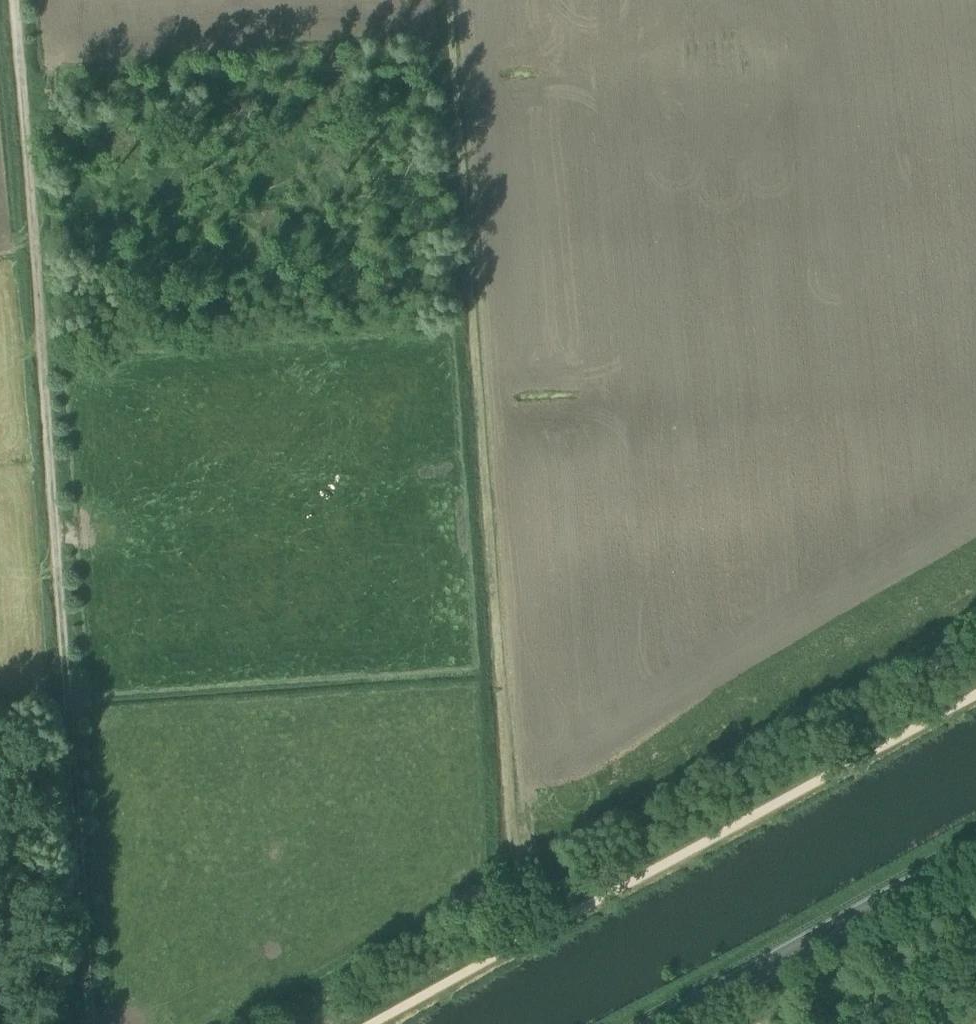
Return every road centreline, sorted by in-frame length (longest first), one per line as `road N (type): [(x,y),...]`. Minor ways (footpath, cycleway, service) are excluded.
road 1 (track): [(82,1023),(16,0)]
road 2 (primary): [(669,1023),(975,855)]

